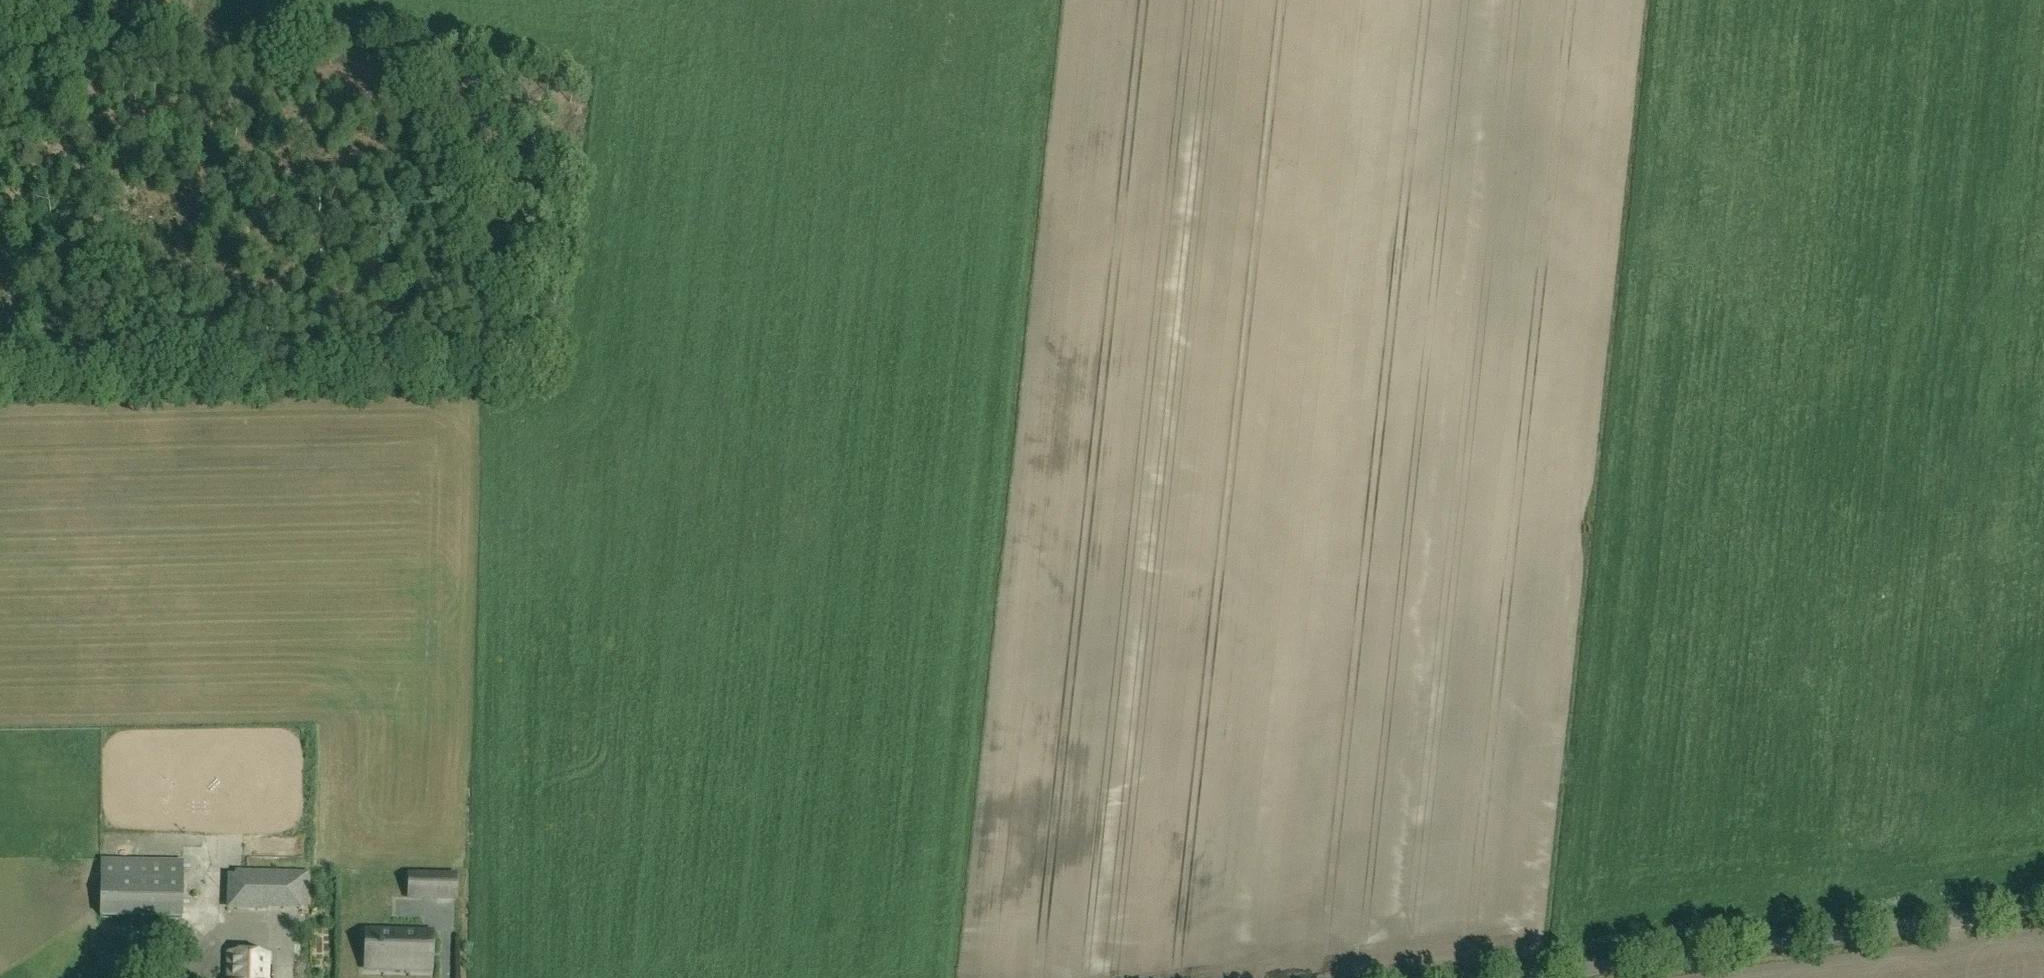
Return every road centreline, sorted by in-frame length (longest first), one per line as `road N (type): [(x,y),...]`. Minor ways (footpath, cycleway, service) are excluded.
road 1 (unclassified): [(1515,977),(2043,909)]

